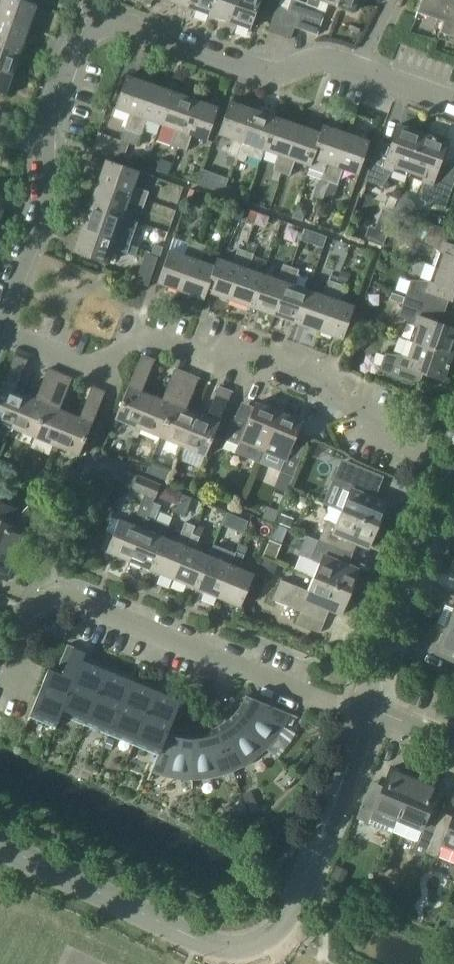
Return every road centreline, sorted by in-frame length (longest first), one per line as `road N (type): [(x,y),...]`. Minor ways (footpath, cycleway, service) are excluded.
road 1 (tertiary): [(365,718),(298,894),(273,935),(237,948),(0,844)]
road 2 (residential): [(453,457),(365,425),(319,374),(229,340),(208,352),(149,330),(99,364),(0,326)]
road 3 (residential): [(365,718),(36,587),(25,598),(11,660)]
road 4 (residential): [(87,40),(124,26),(237,71),(275,72),(323,57),(366,73)]
road 5 (tertiary): [(453,491),(372,702)]
road 6 (residential): [(0,303),(26,233),(35,139)]

